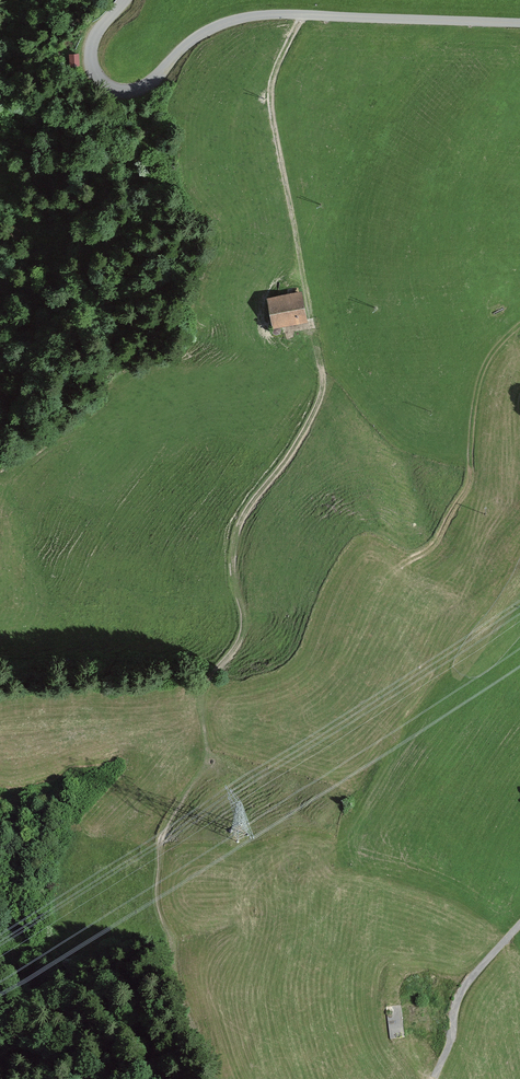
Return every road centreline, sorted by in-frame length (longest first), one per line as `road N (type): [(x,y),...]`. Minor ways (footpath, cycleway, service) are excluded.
road 1 (track): [(303,14),(276,69),(270,103),(322,394),(240,524),(233,576),(243,635),(206,685),(210,760),(165,847),(168,917),(218,1078)]
road 2 (unclassified): [(123,0),(92,49),(98,76),(120,90),(147,85),(194,39),(248,16),(519,22)]
road 3 (unclassified): [(519,926),(460,996),(435,1076)]

